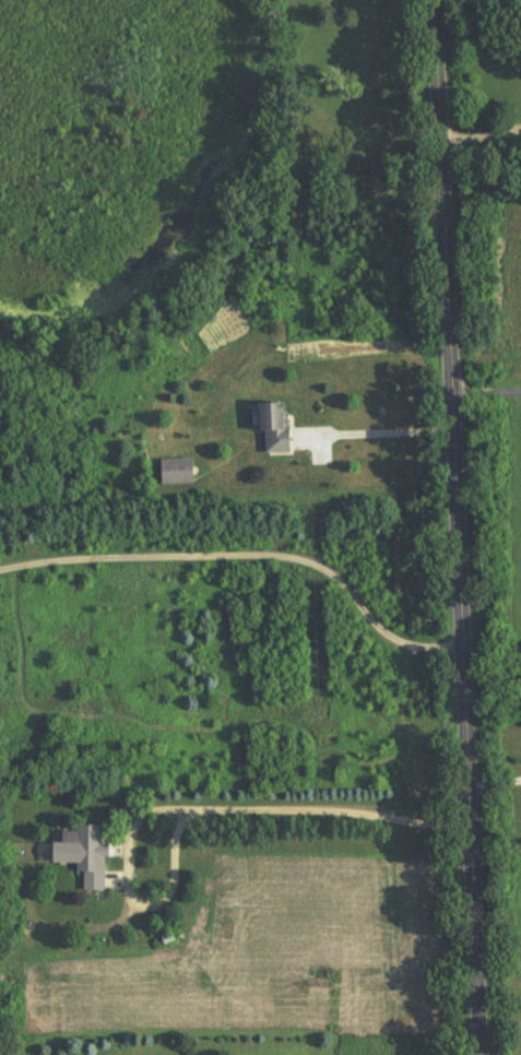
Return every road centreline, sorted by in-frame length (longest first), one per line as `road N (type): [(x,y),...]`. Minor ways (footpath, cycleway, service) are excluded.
road 1 (residential): [(442,0),(482,1054)]

